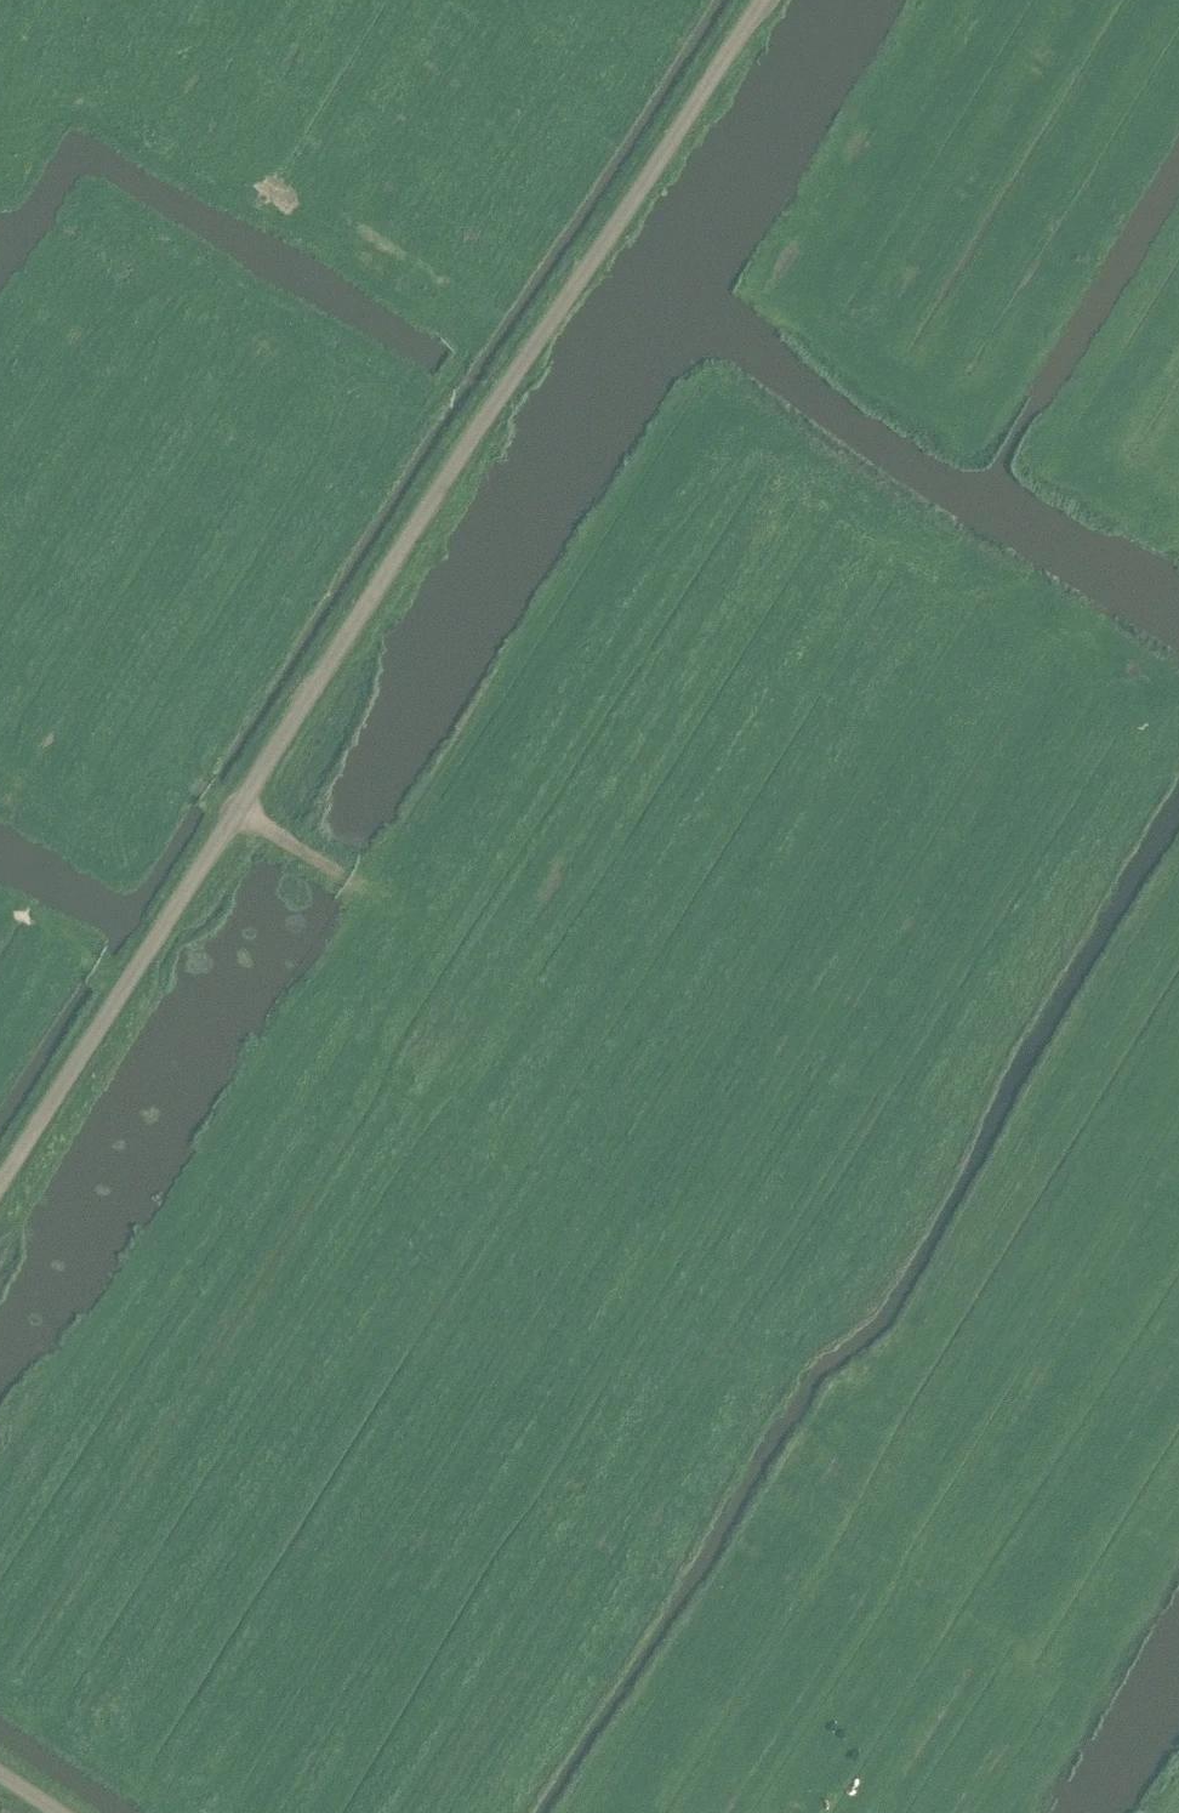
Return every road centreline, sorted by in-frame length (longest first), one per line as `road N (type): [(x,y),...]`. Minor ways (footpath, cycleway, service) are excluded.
road 1 (unclassified): [(0,1188),(234,809),(758,0)]
road 2 (track): [(348,879),(193,783)]

